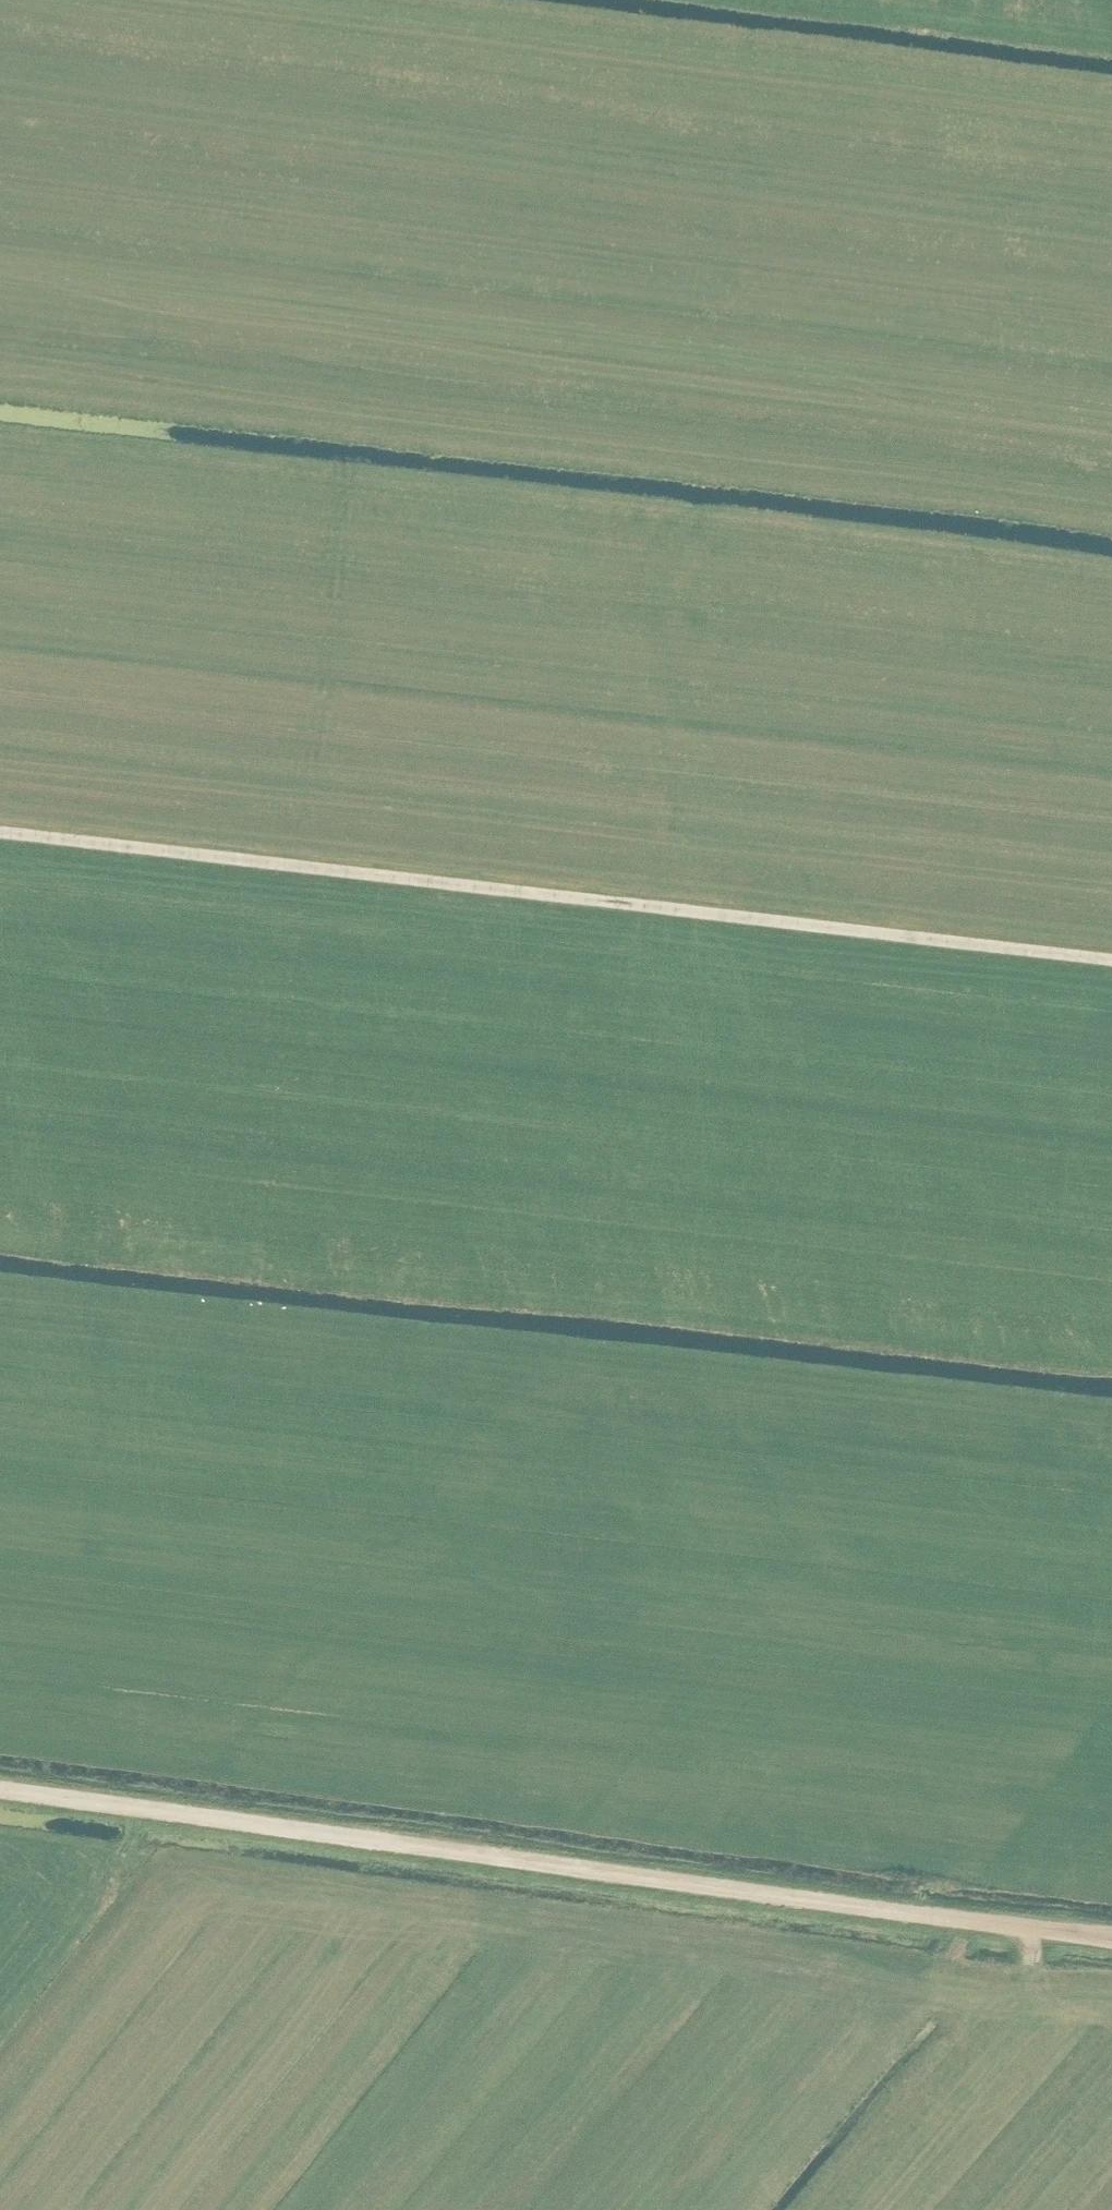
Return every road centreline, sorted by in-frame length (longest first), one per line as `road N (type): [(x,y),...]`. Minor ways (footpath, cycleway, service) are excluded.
road 1 (track): [(1111,1938),(0,1791)]

